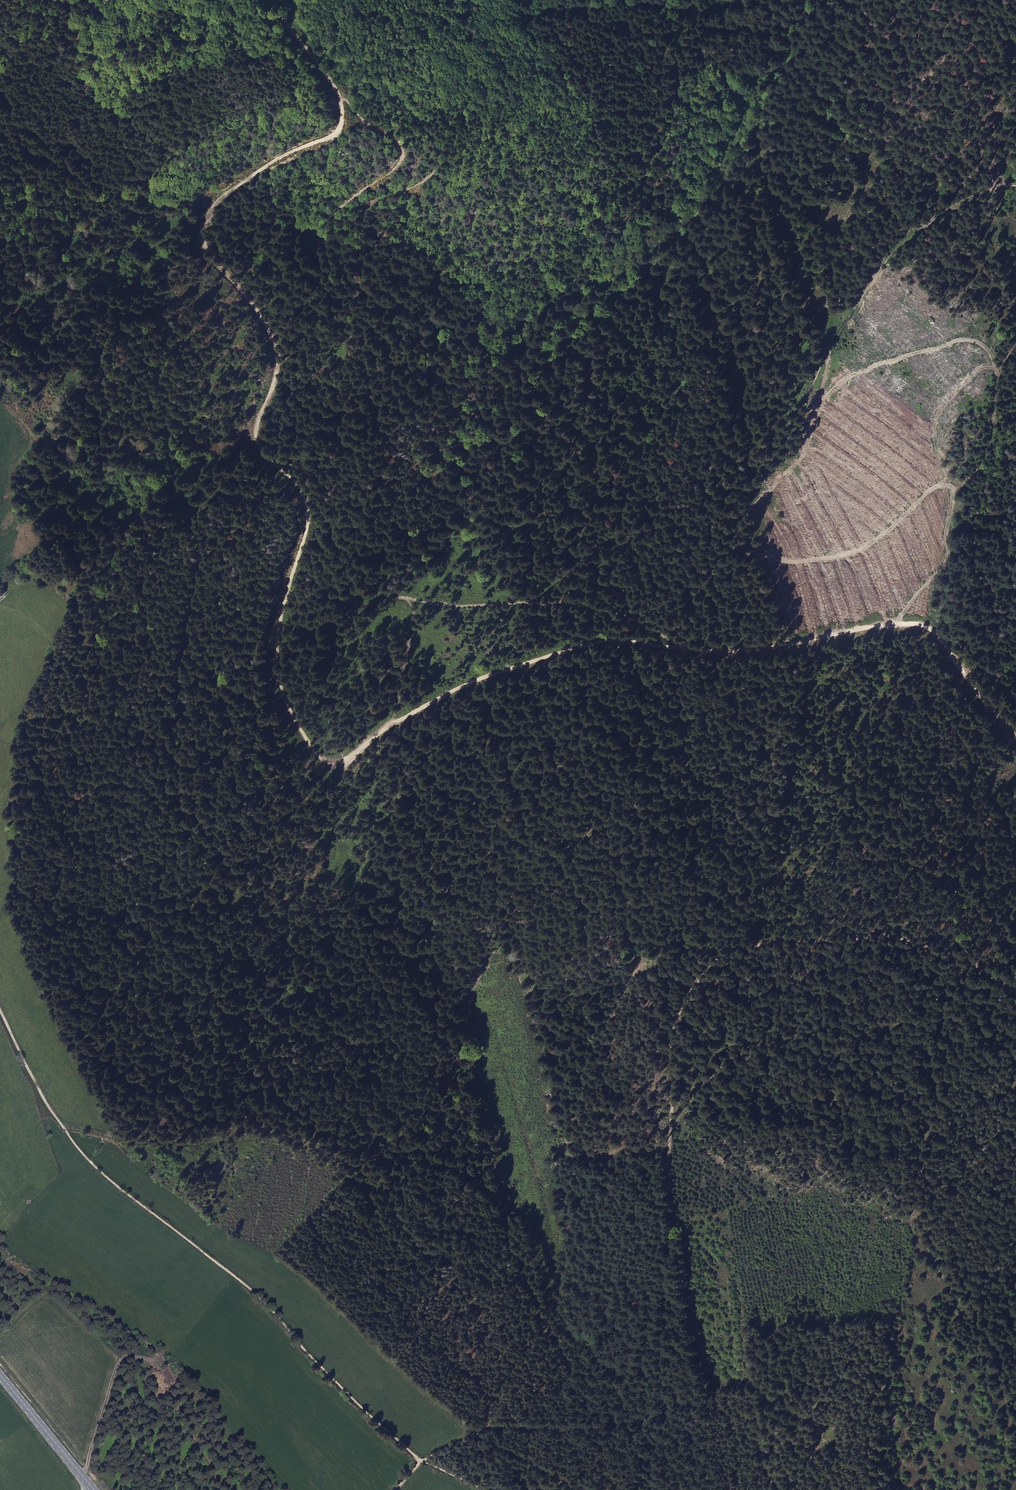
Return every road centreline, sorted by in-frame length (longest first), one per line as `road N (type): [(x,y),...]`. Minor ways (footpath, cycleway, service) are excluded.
road 1 (track): [(263,0),(327,74),(338,113),(331,131),(266,168),(222,212),(211,253),(280,356),(264,407),(273,462),(313,526),(284,670),(292,710),(312,736),(346,763),(369,734),(445,686),(565,649),(617,645),(682,660),(882,631),(915,642),(1015,754)]
road 2 (track): [(397,1489),(423,1459),(492,1425),(604,1437),(669,1419),(669,1154),(683,1026),(707,978),(743,949),(776,940),(889,931),(962,953),(1015,988)]
road 3 (track): [(0,998),(61,1119),(95,1162),(262,1294),(423,1459),(489,1489)]
road 4 (secondary): [(0,1373),(94,1489)]

